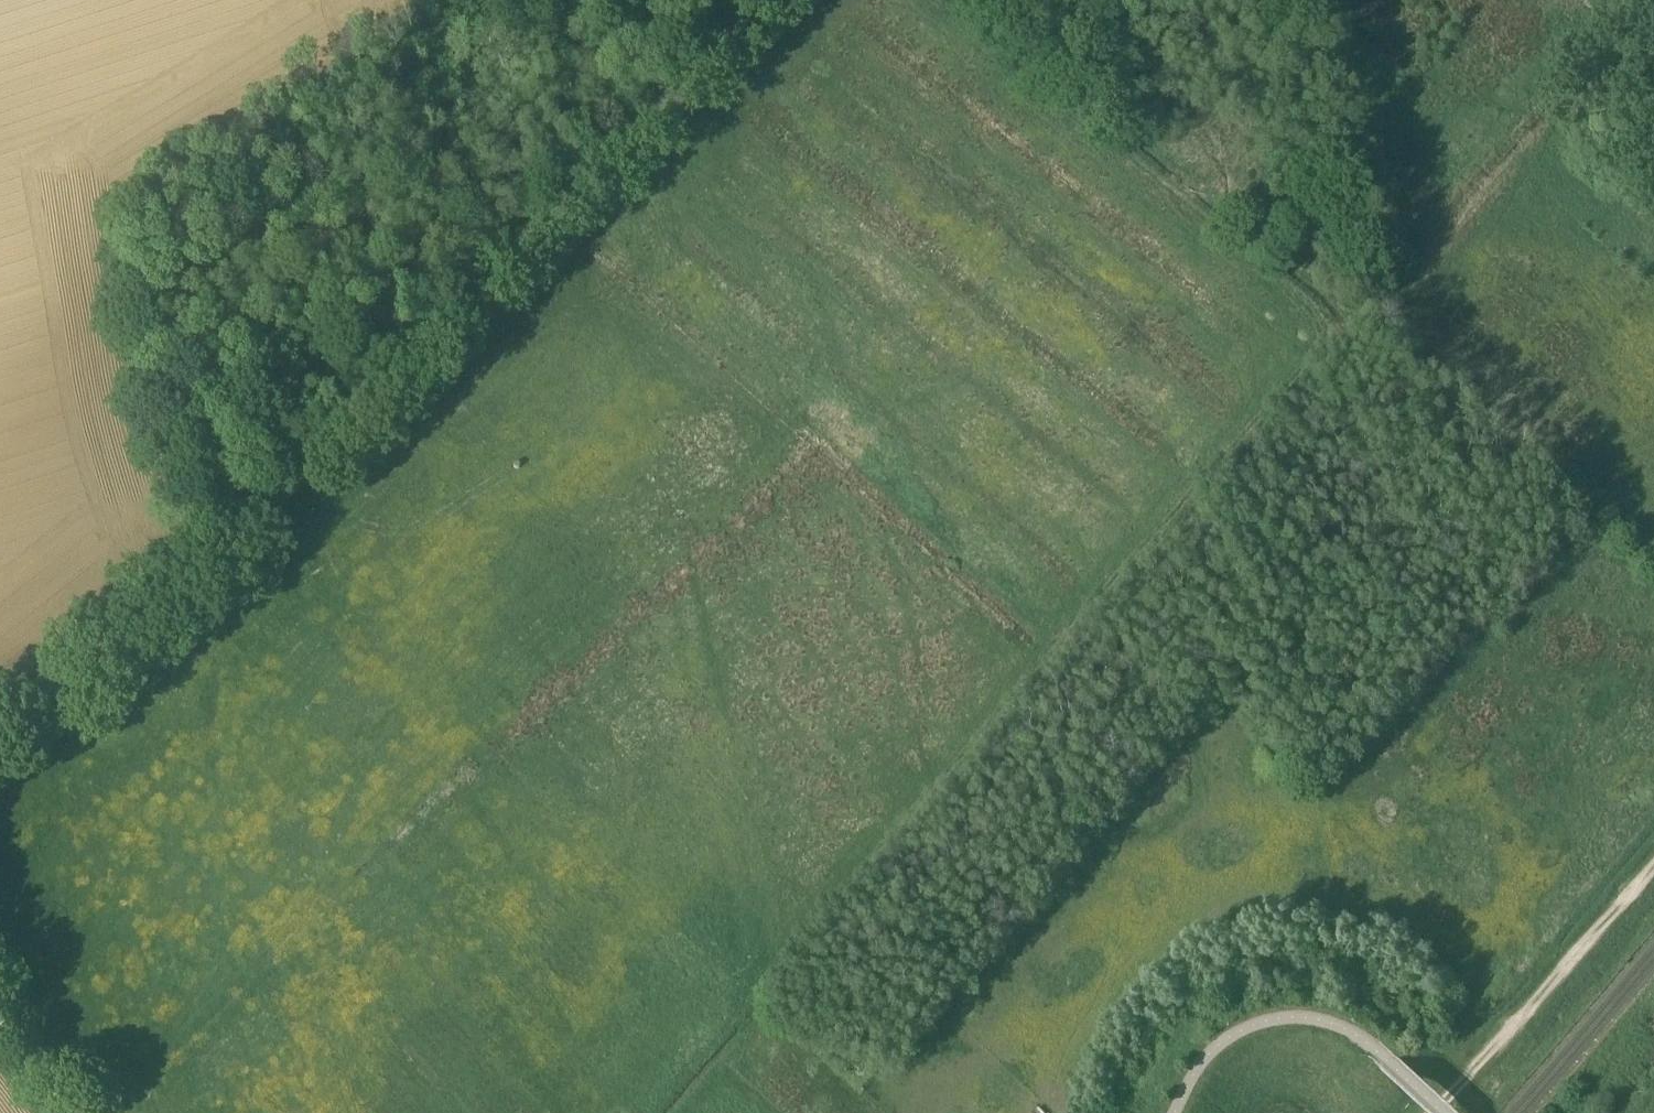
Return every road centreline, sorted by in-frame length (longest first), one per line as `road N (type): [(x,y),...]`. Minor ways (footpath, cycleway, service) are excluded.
road 1 (unclassified): [(0,731),(158,625),(295,501),(766,0)]
road 2 (track): [(1433,1112),(1653,859)]
road 3 (unclassified): [(79,1112),(0,1008)]

